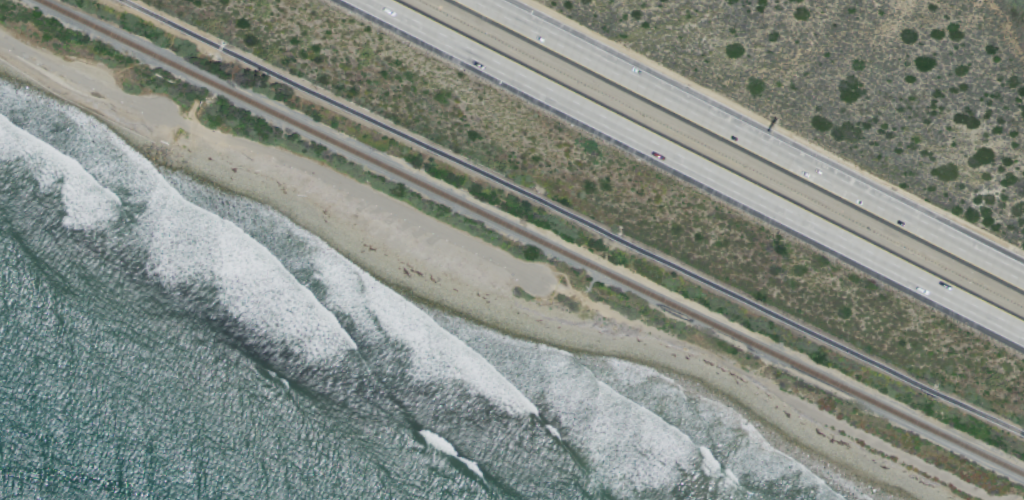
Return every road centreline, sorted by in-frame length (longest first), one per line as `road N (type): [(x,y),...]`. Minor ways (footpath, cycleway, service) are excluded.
road 1 (residential): [(0,32),(113,93),(328,178),(709,356),(989,499)]
road 2 (motorway): [(370,0),(1023,334)]
road 3 (motorway): [(1023,279),(474,0)]

